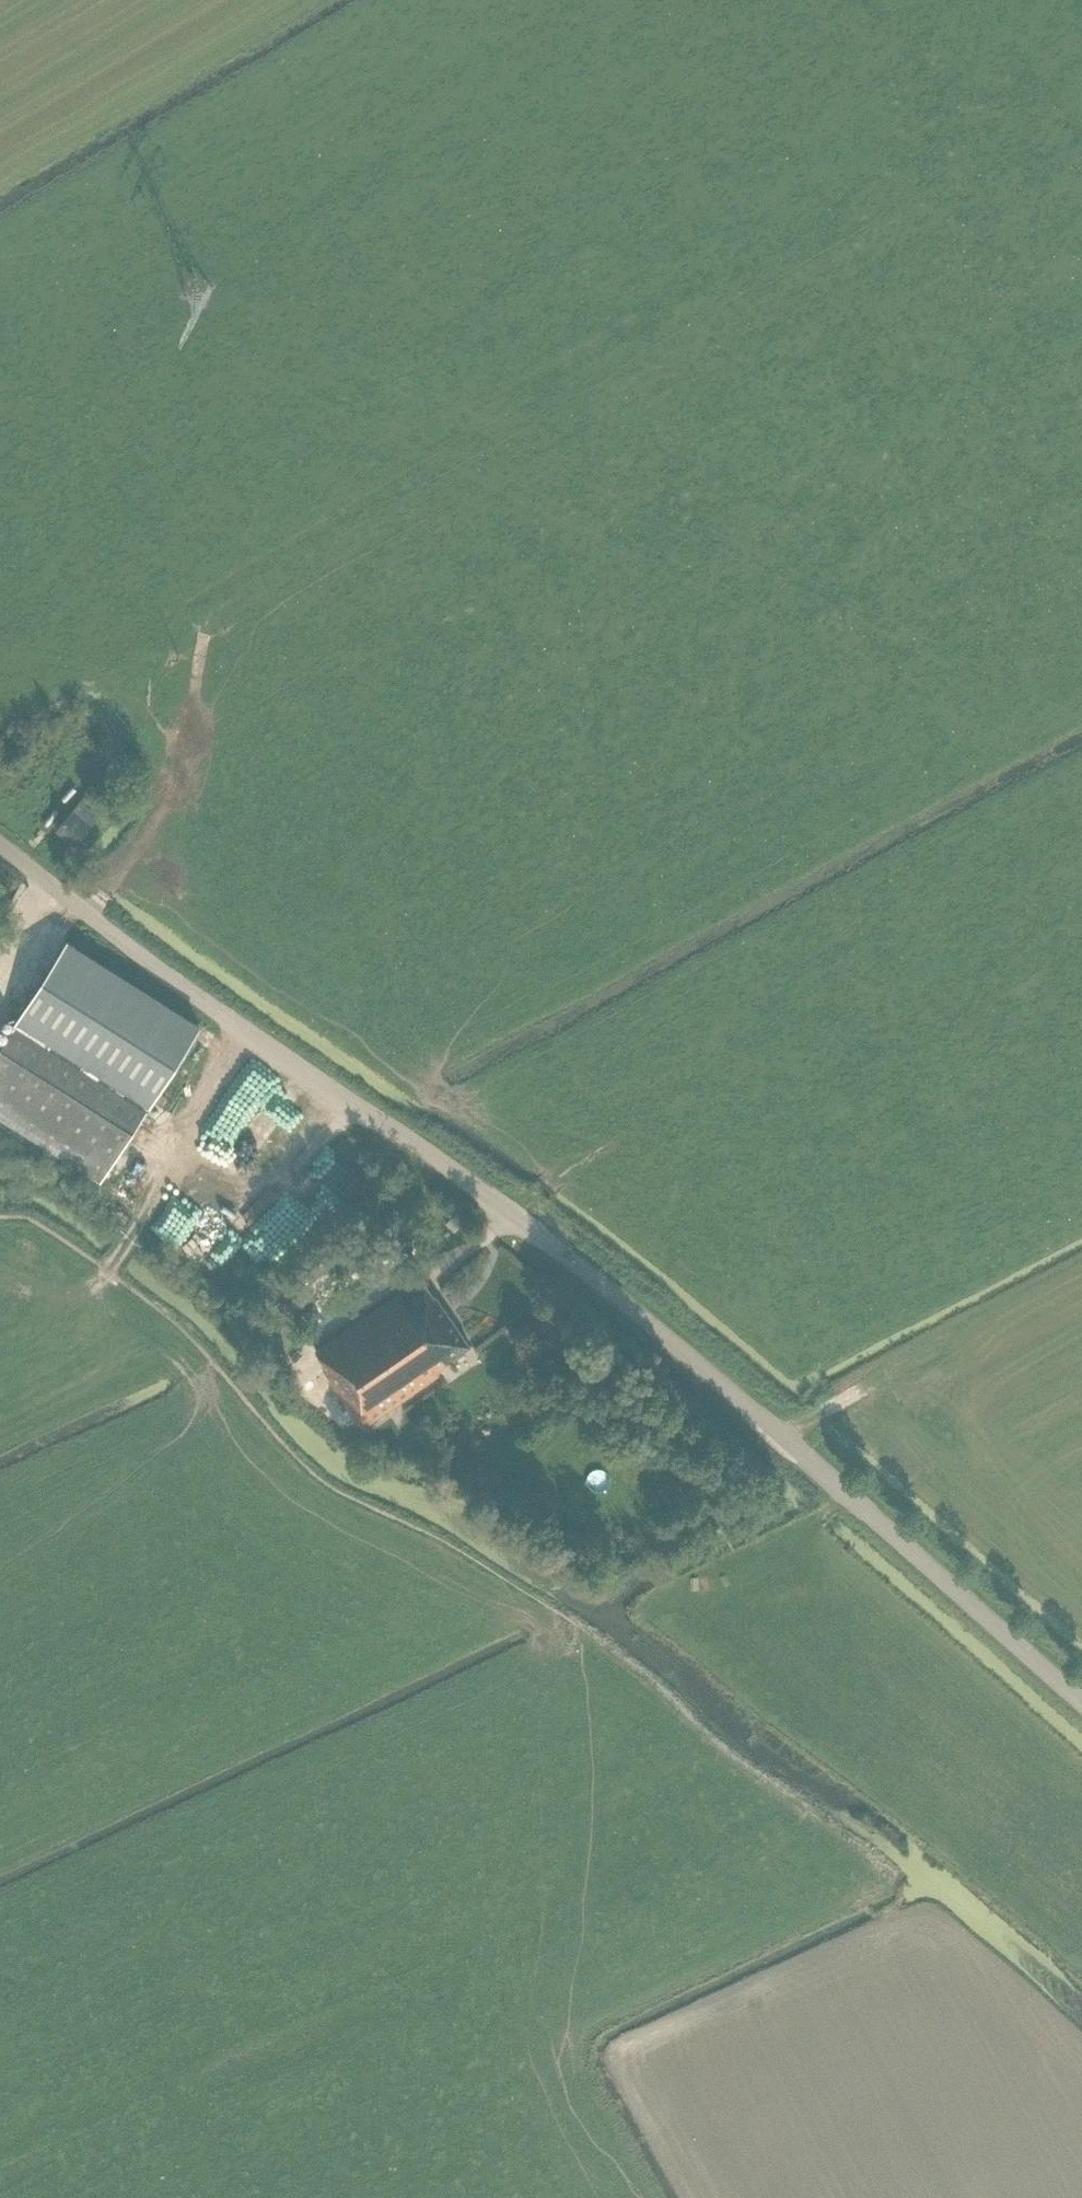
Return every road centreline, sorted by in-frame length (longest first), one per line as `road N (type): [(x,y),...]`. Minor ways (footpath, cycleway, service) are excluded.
road 1 (unclassified): [(1081,1705),(613,1295),(470,1181),(163,973),(0,846)]

